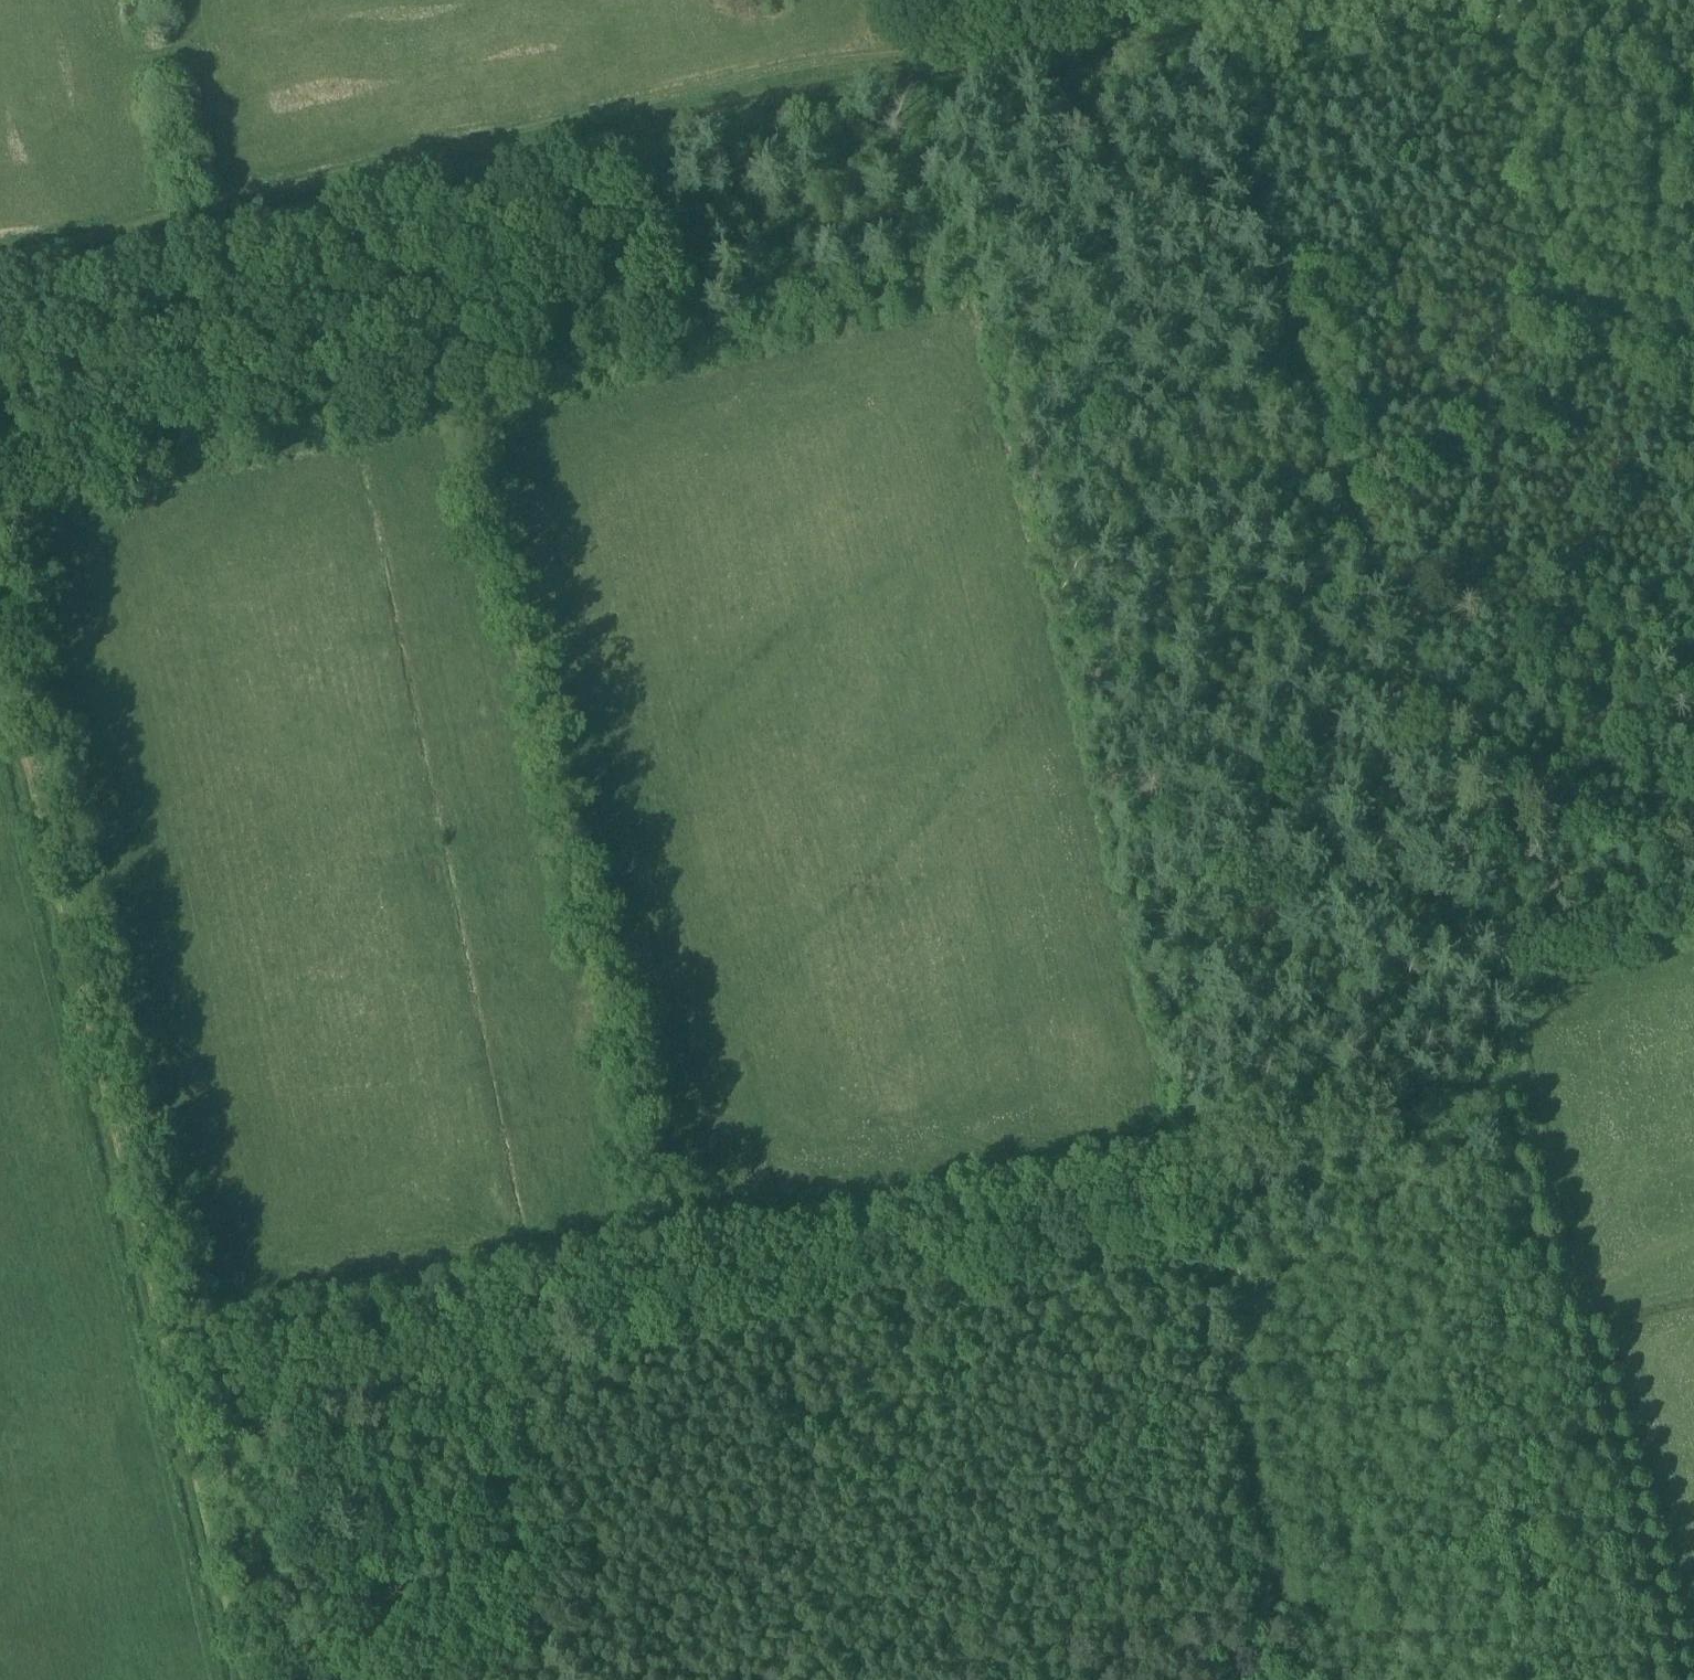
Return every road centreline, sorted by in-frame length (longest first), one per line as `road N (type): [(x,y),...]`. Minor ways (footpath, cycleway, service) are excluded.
road 1 (track): [(1680,1679),(1522,1073),(1181,1141)]

